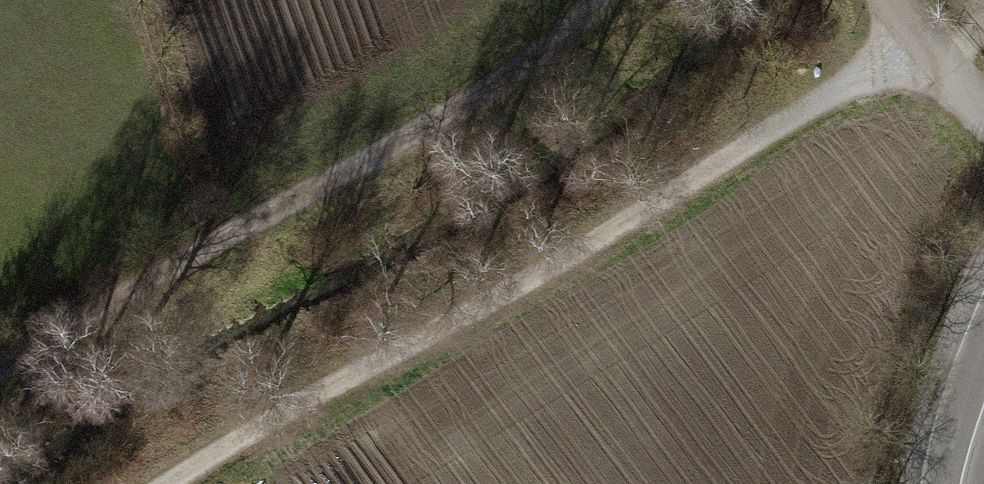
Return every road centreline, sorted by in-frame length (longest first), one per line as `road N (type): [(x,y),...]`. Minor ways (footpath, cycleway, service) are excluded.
road 1 (track): [(174,483),(466,319),(918,40)]
road 2 (track): [(595,0),(559,45),(0,385)]

